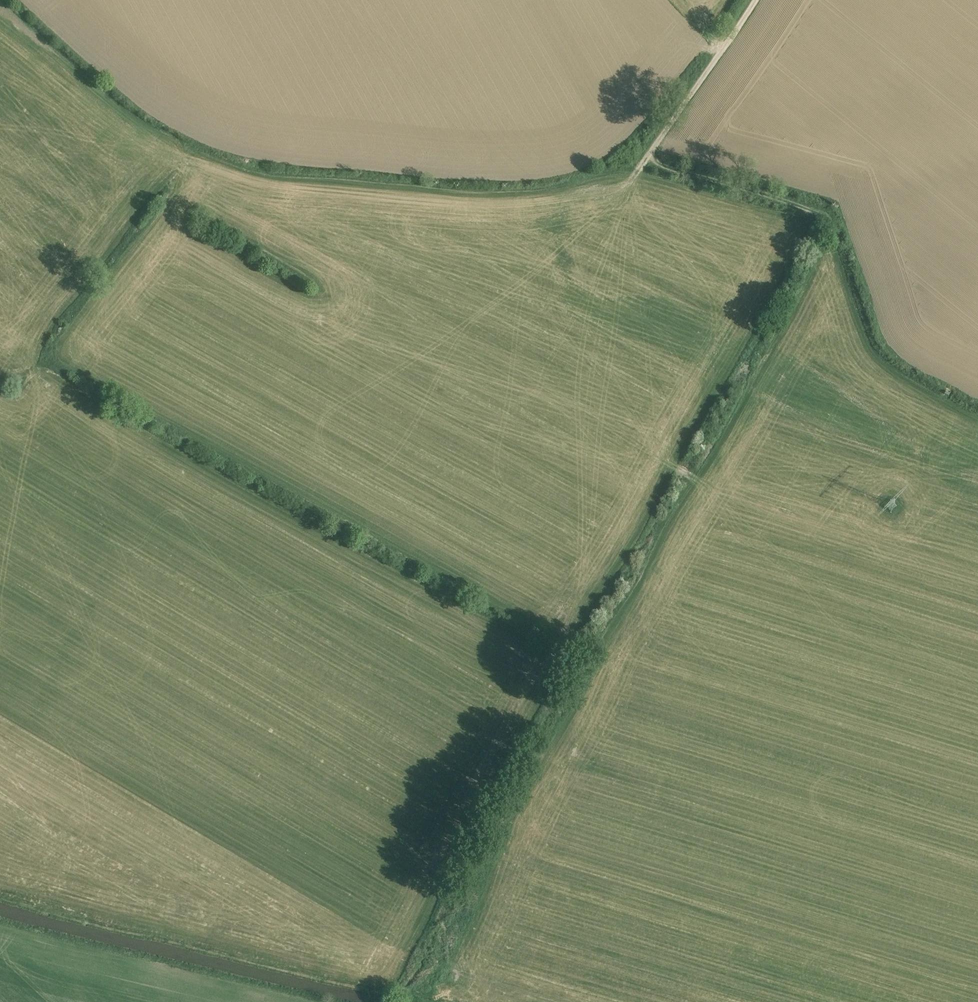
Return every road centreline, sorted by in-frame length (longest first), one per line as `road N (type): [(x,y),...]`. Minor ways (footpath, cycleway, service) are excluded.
road 1 (track): [(751,0),(639,160),(600,199)]
road 2 (track): [(639,160),(821,212)]

